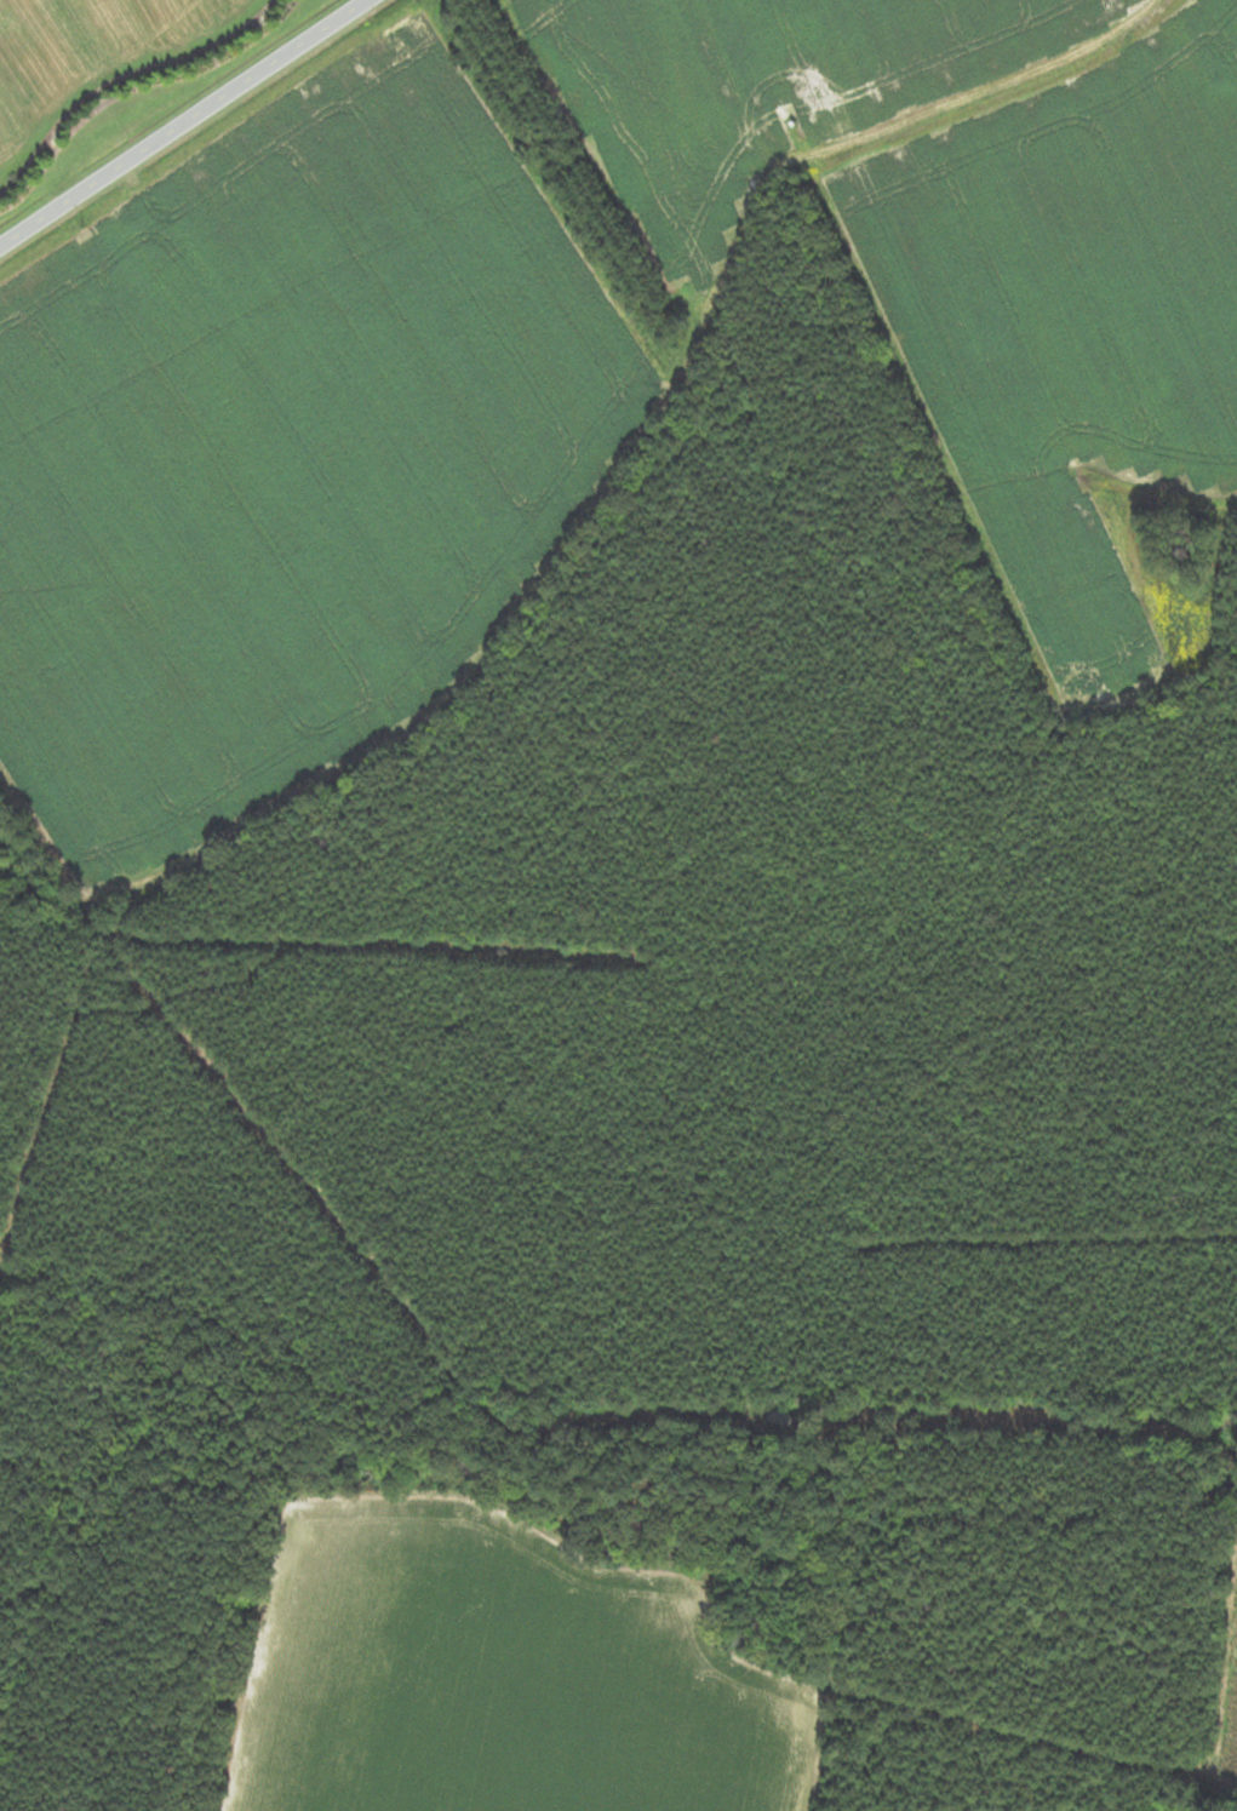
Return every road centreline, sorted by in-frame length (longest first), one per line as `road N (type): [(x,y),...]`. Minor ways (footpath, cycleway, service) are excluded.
road 1 (secondary): [(0,248),(368,0)]

